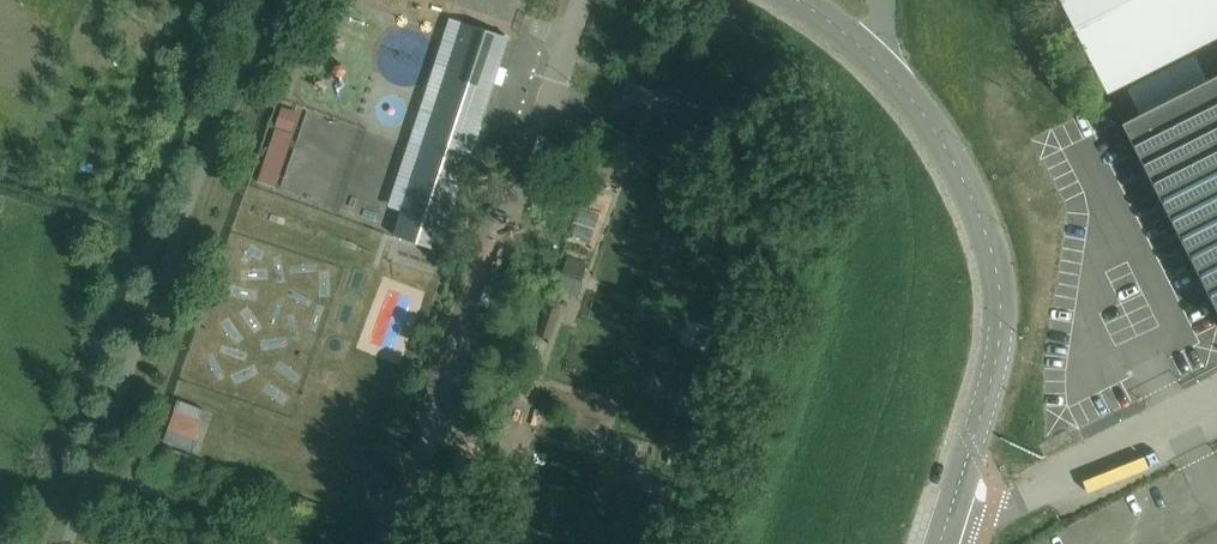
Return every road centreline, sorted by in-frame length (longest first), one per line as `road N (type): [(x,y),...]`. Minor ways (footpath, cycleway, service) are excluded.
road 1 (tertiary): [(941,543),(996,369),(1003,323),(991,251),(939,134),(884,65),(800,0)]
road 2 (unclassified): [(580,0),(426,457)]

